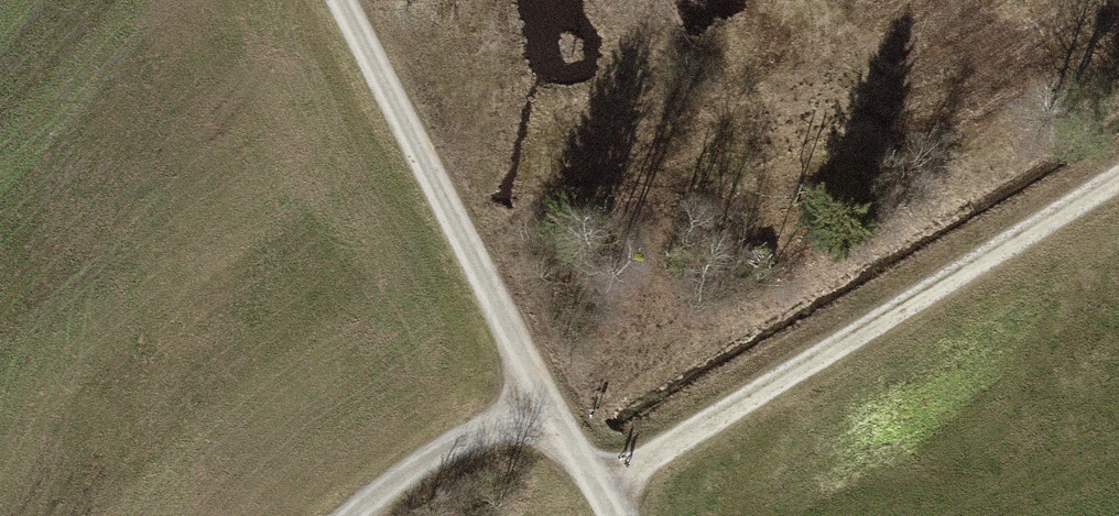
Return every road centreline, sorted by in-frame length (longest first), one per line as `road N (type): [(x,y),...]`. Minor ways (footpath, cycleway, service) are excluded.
road 1 (track): [(1118,188),(605,492)]
road 2 (track): [(616,515),(545,398),(333,0)]
road 3 (track): [(545,398),(380,494),(358,515)]

